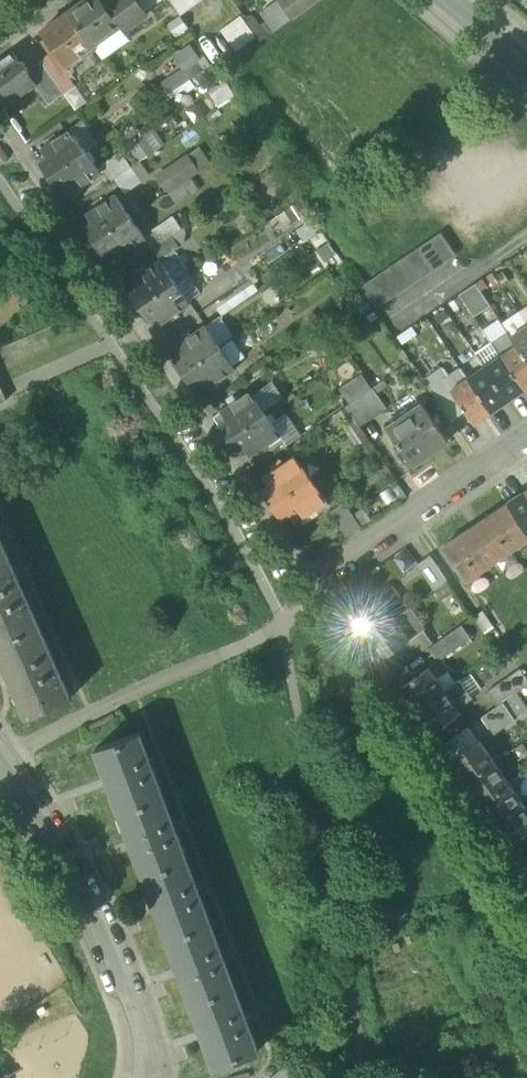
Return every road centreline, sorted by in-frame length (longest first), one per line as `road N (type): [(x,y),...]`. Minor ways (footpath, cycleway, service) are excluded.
road 1 (residential): [(315,582),(0,116)]
road 2 (residential): [(526,889),(315,582)]
road 3 (residential): [(159,1077),(164,1058),(135,974),(95,894),(2,759)]
road 4 (residential): [(526,439),(315,582)]

